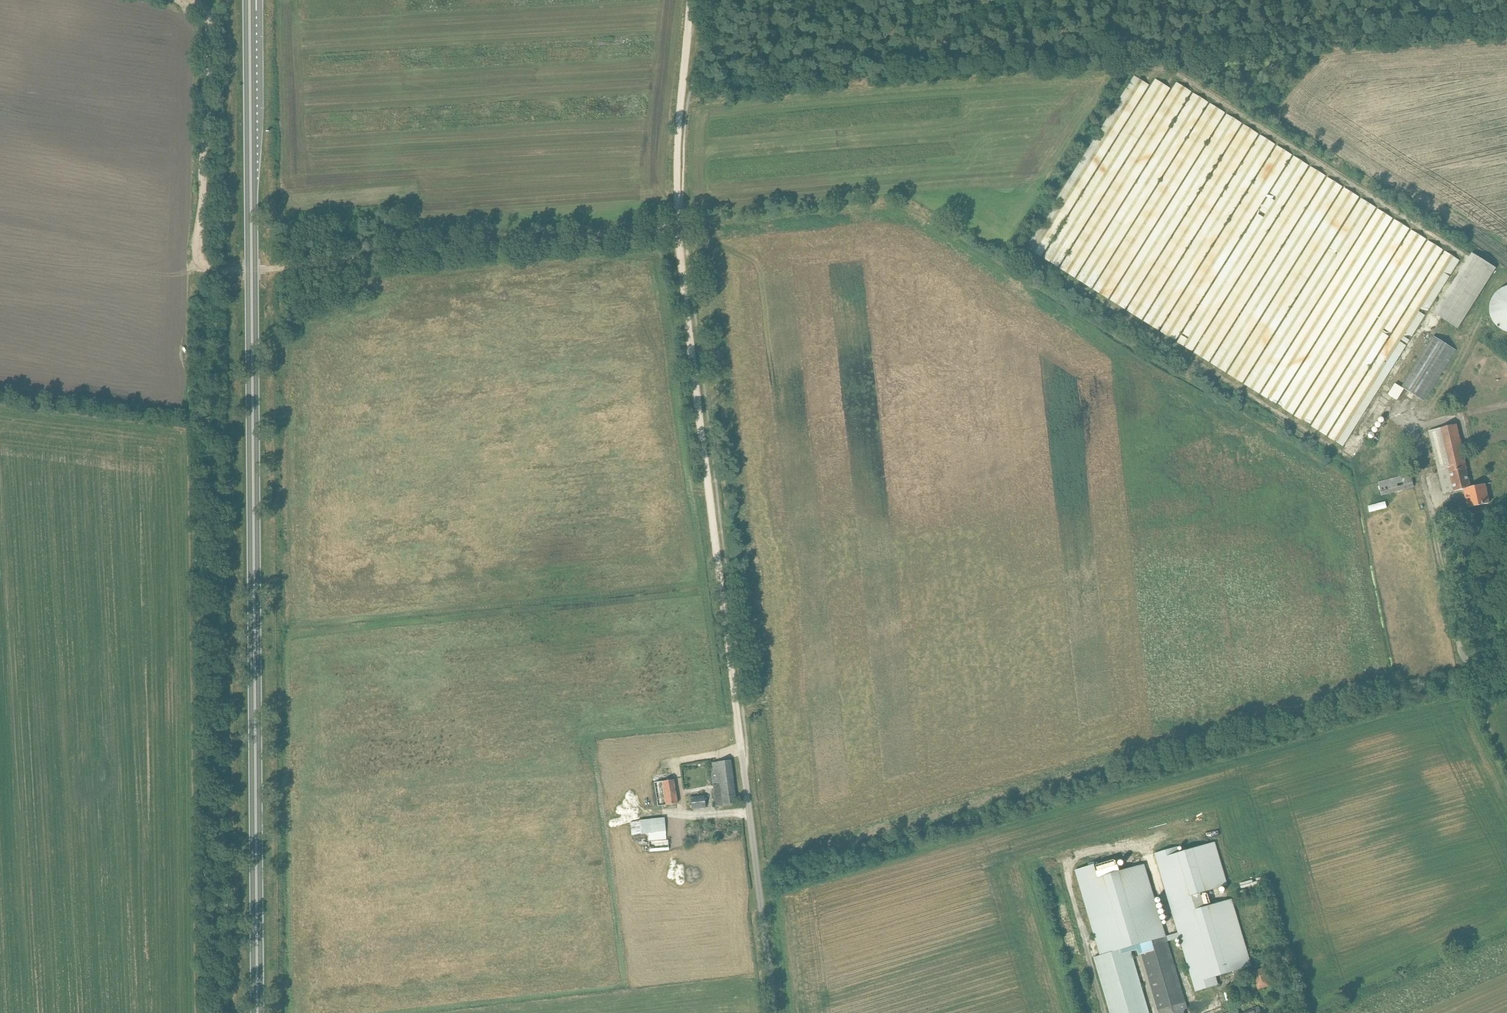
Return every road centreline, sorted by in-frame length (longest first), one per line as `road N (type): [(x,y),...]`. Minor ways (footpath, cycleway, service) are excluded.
road 1 (primary): [(257,1012),(250,0)]
road 2 (track): [(677,227),(208,267),(198,249),(209,26),(206,15),(181,0)]
road 3 (track): [(744,770),(677,227)]
road 4 (unclassified): [(775,1012),(744,770)]
road 5 (unclassified): [(1506,669),(1482,672),(1459,650),(1429,508)]
road 6 (track): [(681,99),(677,227)]

